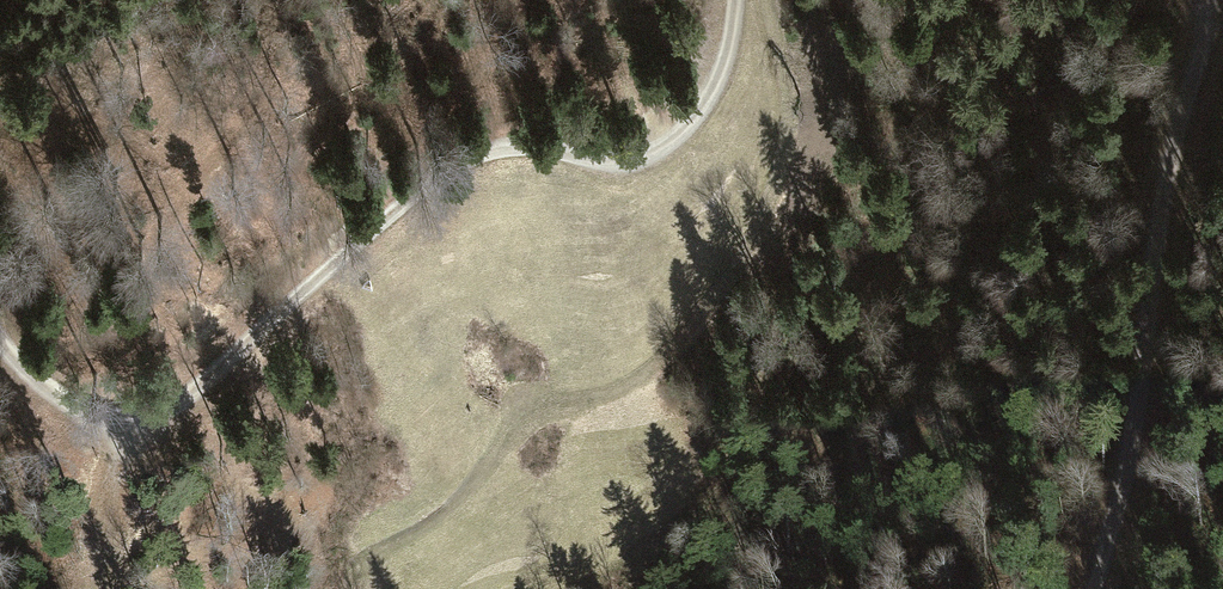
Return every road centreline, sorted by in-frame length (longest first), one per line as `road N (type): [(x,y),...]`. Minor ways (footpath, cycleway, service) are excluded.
road 1 (track): [(0,344),(85,425),(136,441),(347,249),(469,157),(537,147),(600,163),(642,154),(698,115),(733,0)]
road 2 (track): [(771,0),(785,65),(778,189),(711,300),(664,359),(602,394),(533,411),(418,531),(359,563),(345,588)]
road 3 (track): [(1204,0),(1208,35),(1155,236),(1140,430),(1098,588)]
road 4 (track): [(99,588),(109,513),(136,441)]

